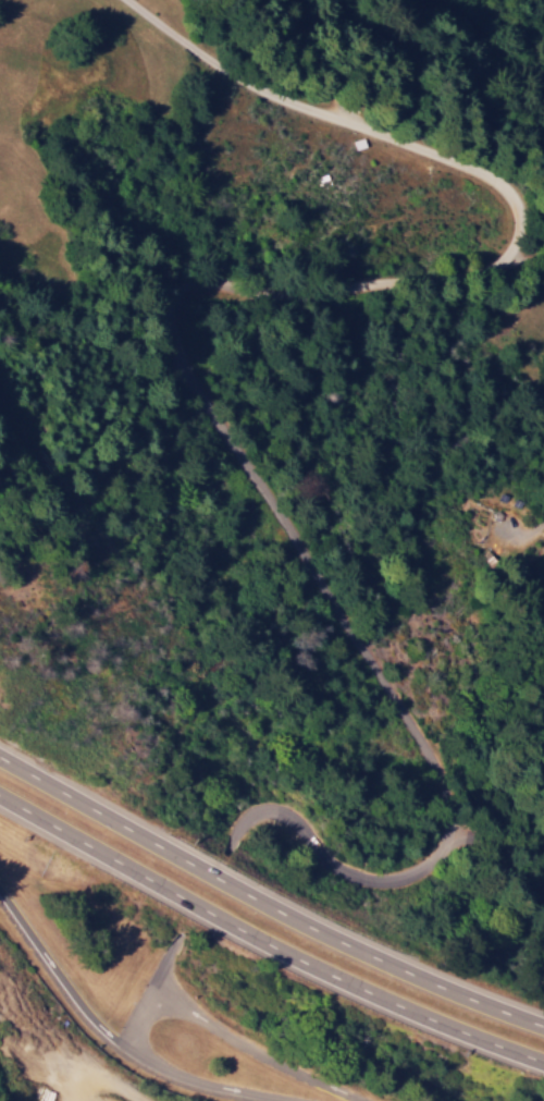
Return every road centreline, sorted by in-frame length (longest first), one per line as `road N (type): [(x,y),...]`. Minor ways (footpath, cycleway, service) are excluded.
road 1 (residential): [(221,857),(252,810),(277,804),(322,846),(393,867),(430,837),(433,806),(422,762),(392,704),(184,354),(174,303),(199,282),(217,280),(287,286),(473,273),(512,249),(518,219),(490,176),(243,78),(132,0)]
road 2 (motorway): [(543,1027),(313,929),(0,757)]
road 3 (motorway): [(0,806),(318,974),(543,1071)]
road 4 (residential): [(353,1100),(161,998)]
road 5 (motorway): [(0,909),(81,1018),(129,1056)]
road 6 (secondary): [(129,1056),(170,1078),(272,1100)]
road 7 (residential): [(129,1056),(161,998),(181,933)]

